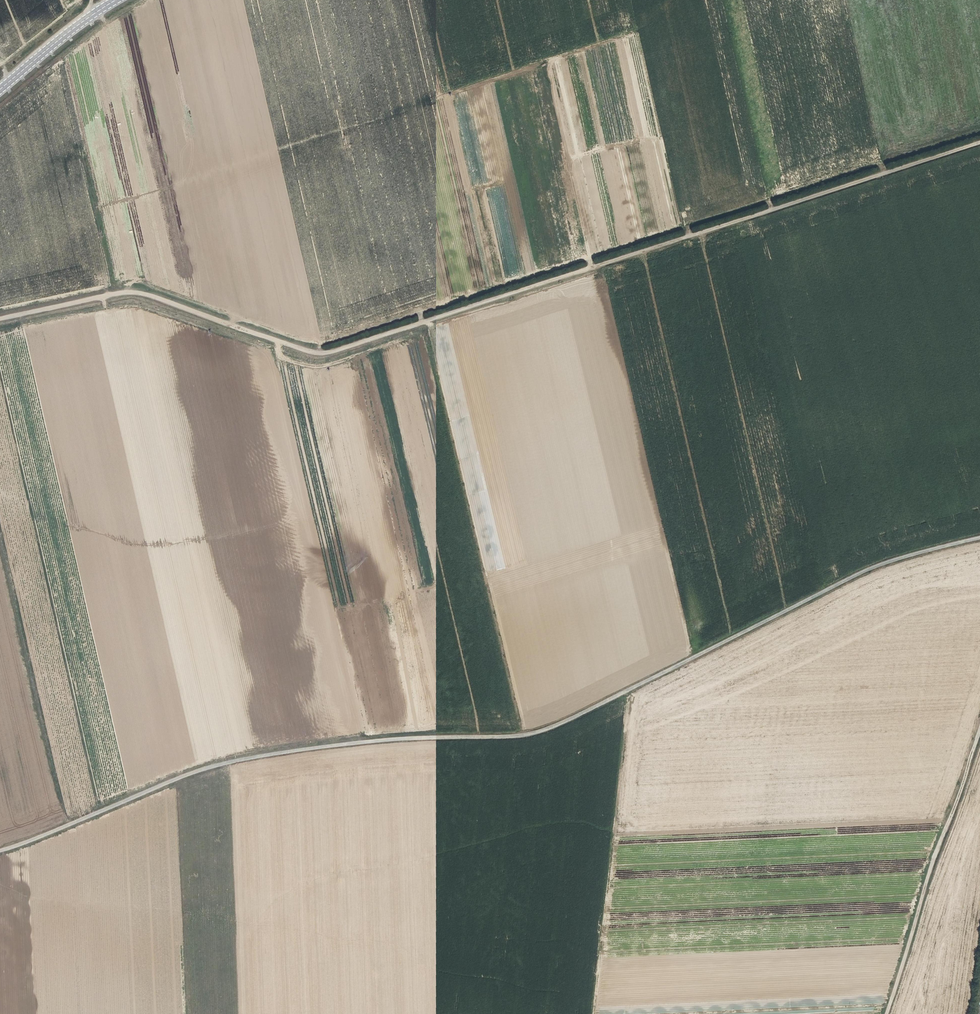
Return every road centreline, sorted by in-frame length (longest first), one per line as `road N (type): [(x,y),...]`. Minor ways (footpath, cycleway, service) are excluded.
road 1 (track): [(0,851),(215,769),(371,741),(525,736),(565,724),(849,583),(979,541)]
road 2 (track): [(0,321),(128,294),(310,352),(342,353),(979,143)]
road 3 (track): [(979,742),(890,1013)]
road 4 (secondary): [(116,0),(0,89)]

